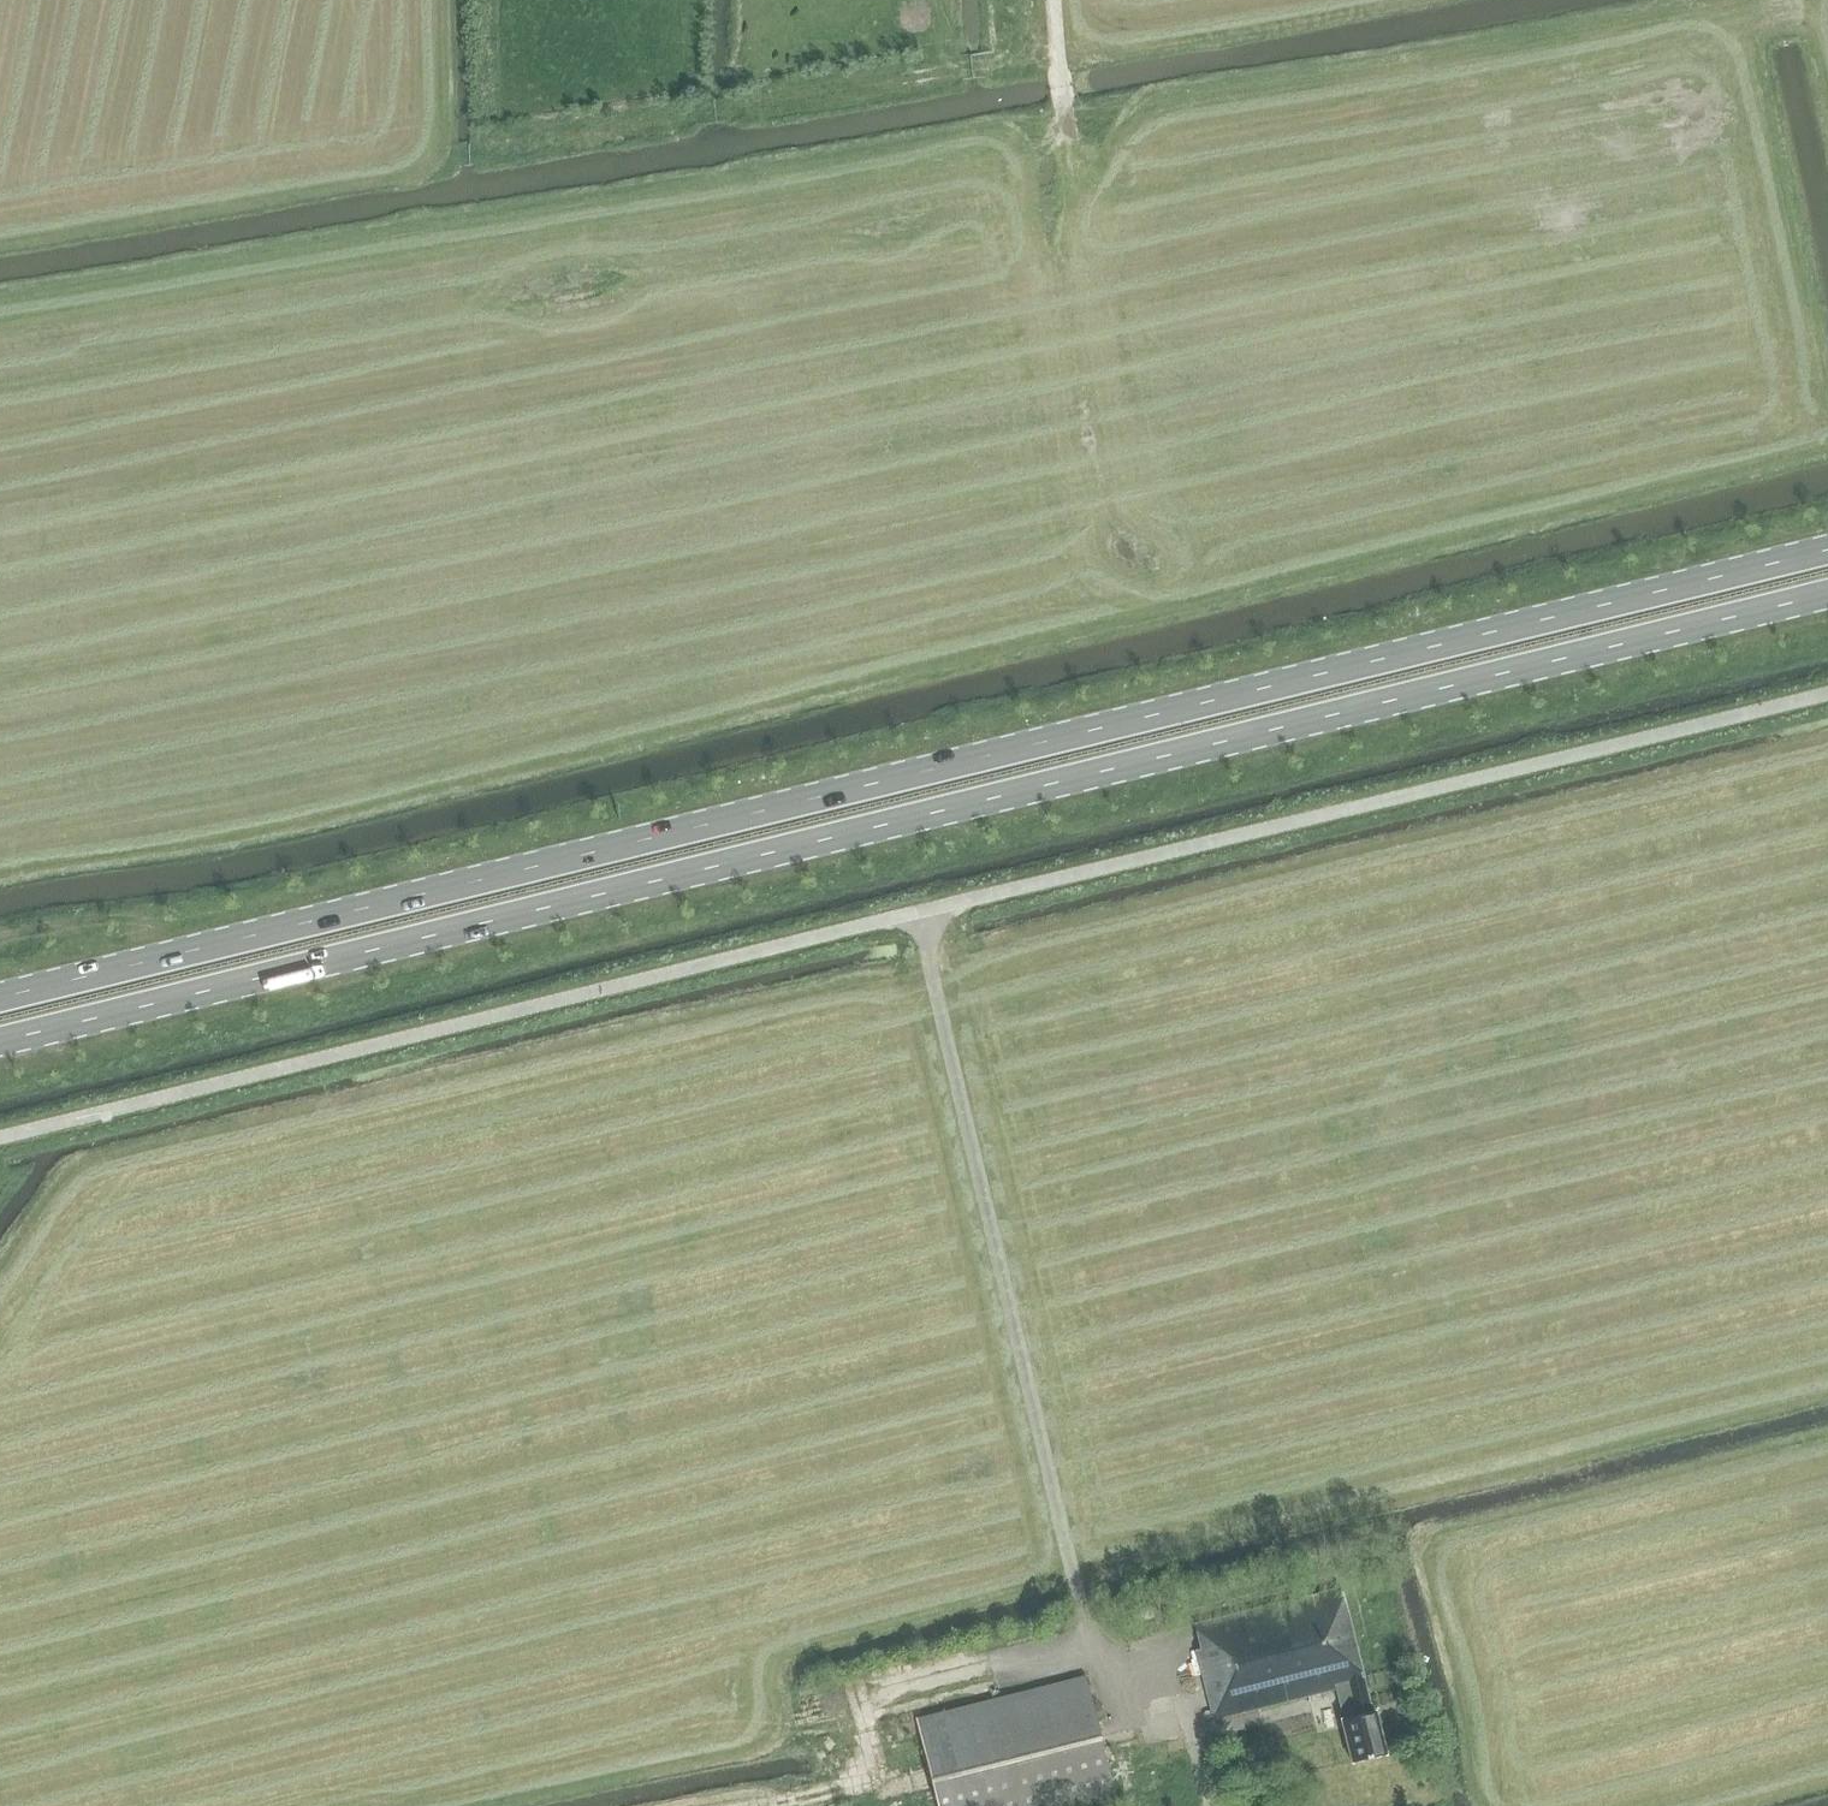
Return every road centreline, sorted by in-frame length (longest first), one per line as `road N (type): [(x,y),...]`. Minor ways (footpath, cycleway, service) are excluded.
road 1 (primary): [(0,1044),(1827,592)]
road 2 (primary): [(1827,549),(0,996)]
road 3 (unclassified): [(0,1137),(1827,693)]

